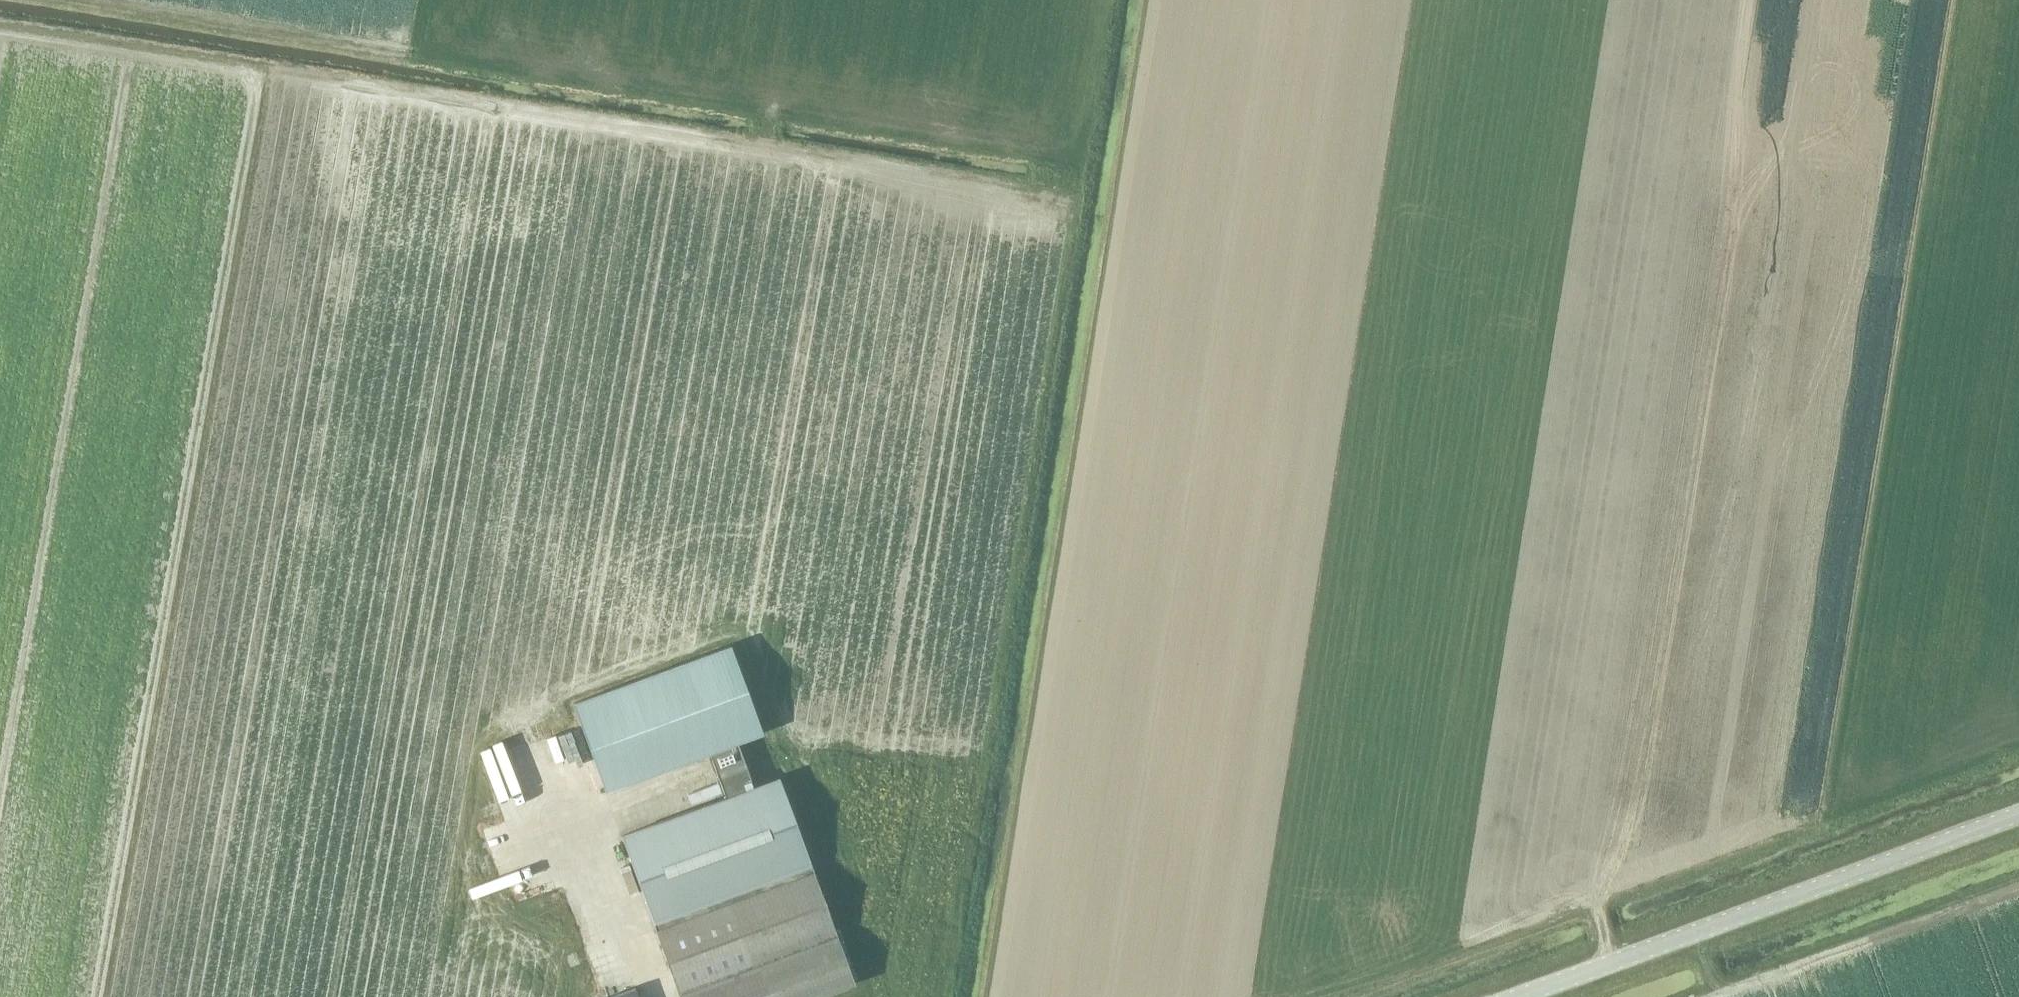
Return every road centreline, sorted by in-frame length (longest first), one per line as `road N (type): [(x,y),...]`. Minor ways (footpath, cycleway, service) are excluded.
road 1 (unclassified): [(1539,996),(2018,825)]

